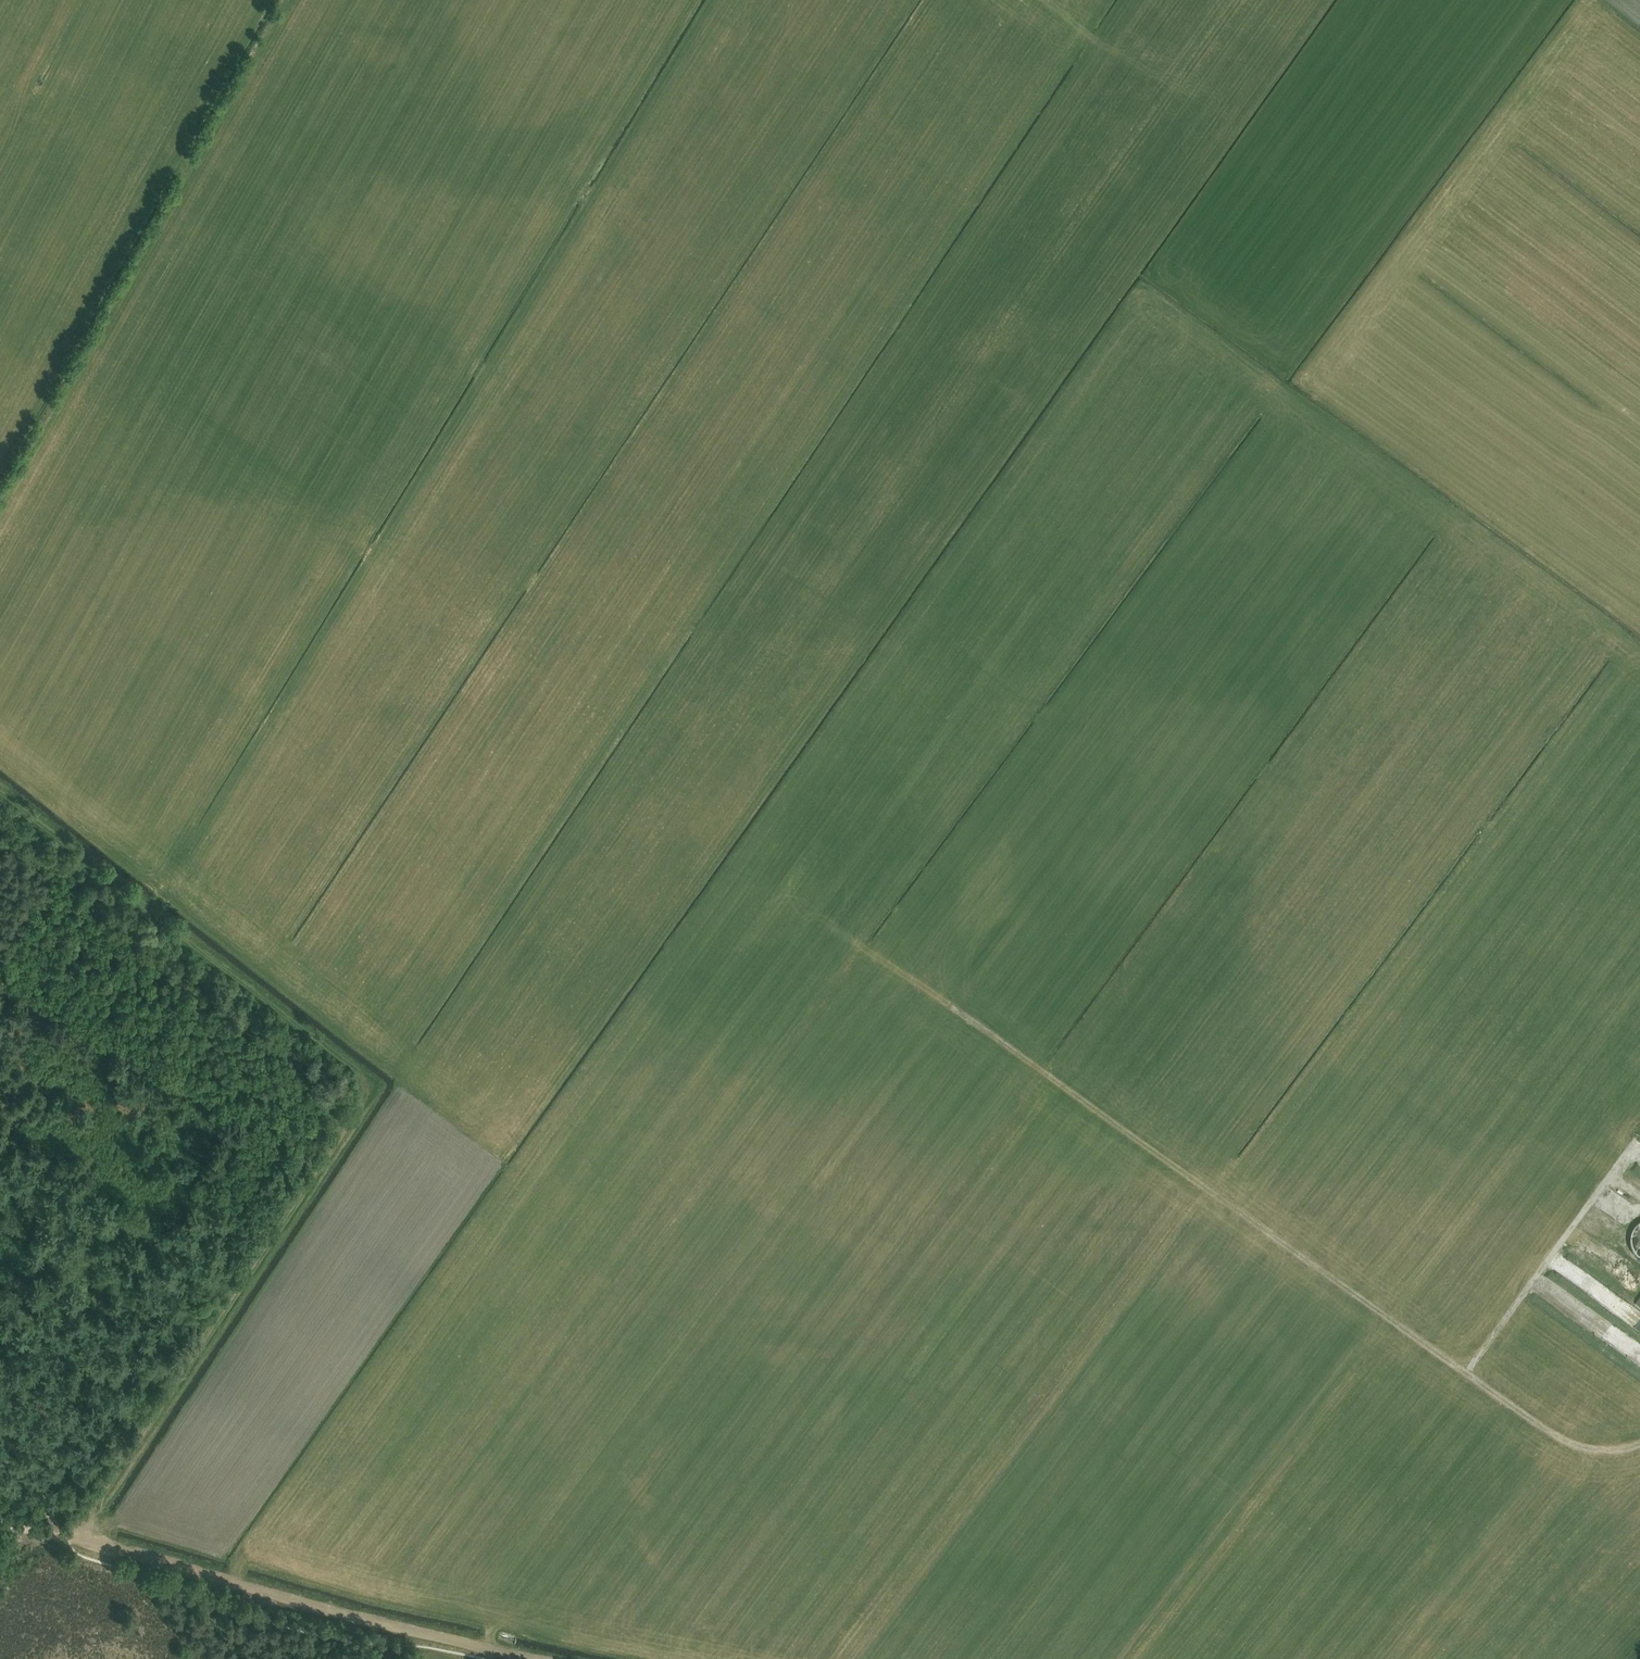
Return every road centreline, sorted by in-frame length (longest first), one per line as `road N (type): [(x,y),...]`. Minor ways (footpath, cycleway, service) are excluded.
road 1 (track): [(0,793),(355,1070),(361,1086),(359,1107),(79,1539)]
road 2 (track): [(0,1521),(549,1658)]

